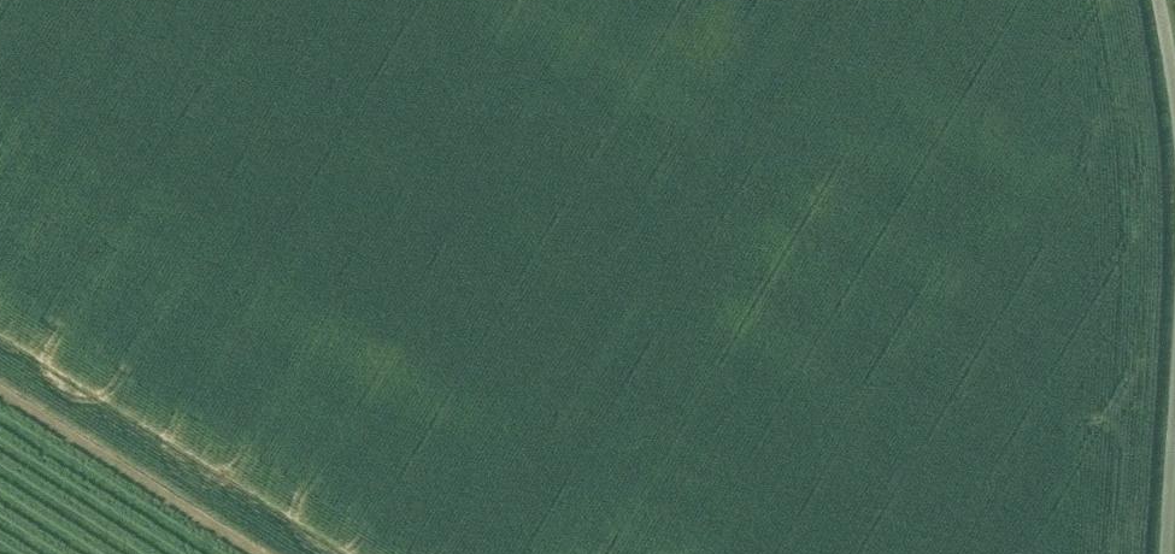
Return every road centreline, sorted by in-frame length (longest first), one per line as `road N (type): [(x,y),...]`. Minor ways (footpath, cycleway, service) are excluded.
road 1 (unclassified): [(1174,402),(1166,553)]

